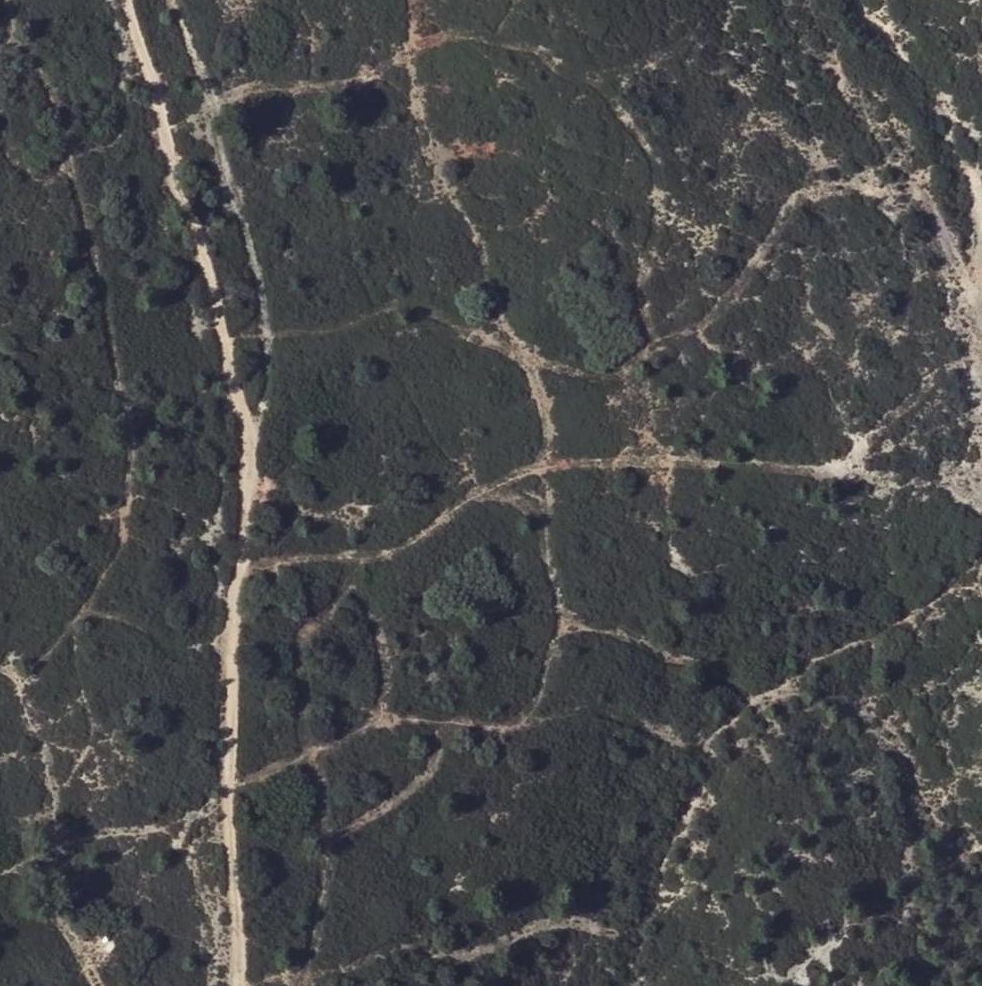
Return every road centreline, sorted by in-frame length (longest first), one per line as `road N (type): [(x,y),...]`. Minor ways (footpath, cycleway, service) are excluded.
road 1 (track): [(148,0),(279,437),(244,732),(255,985)]

